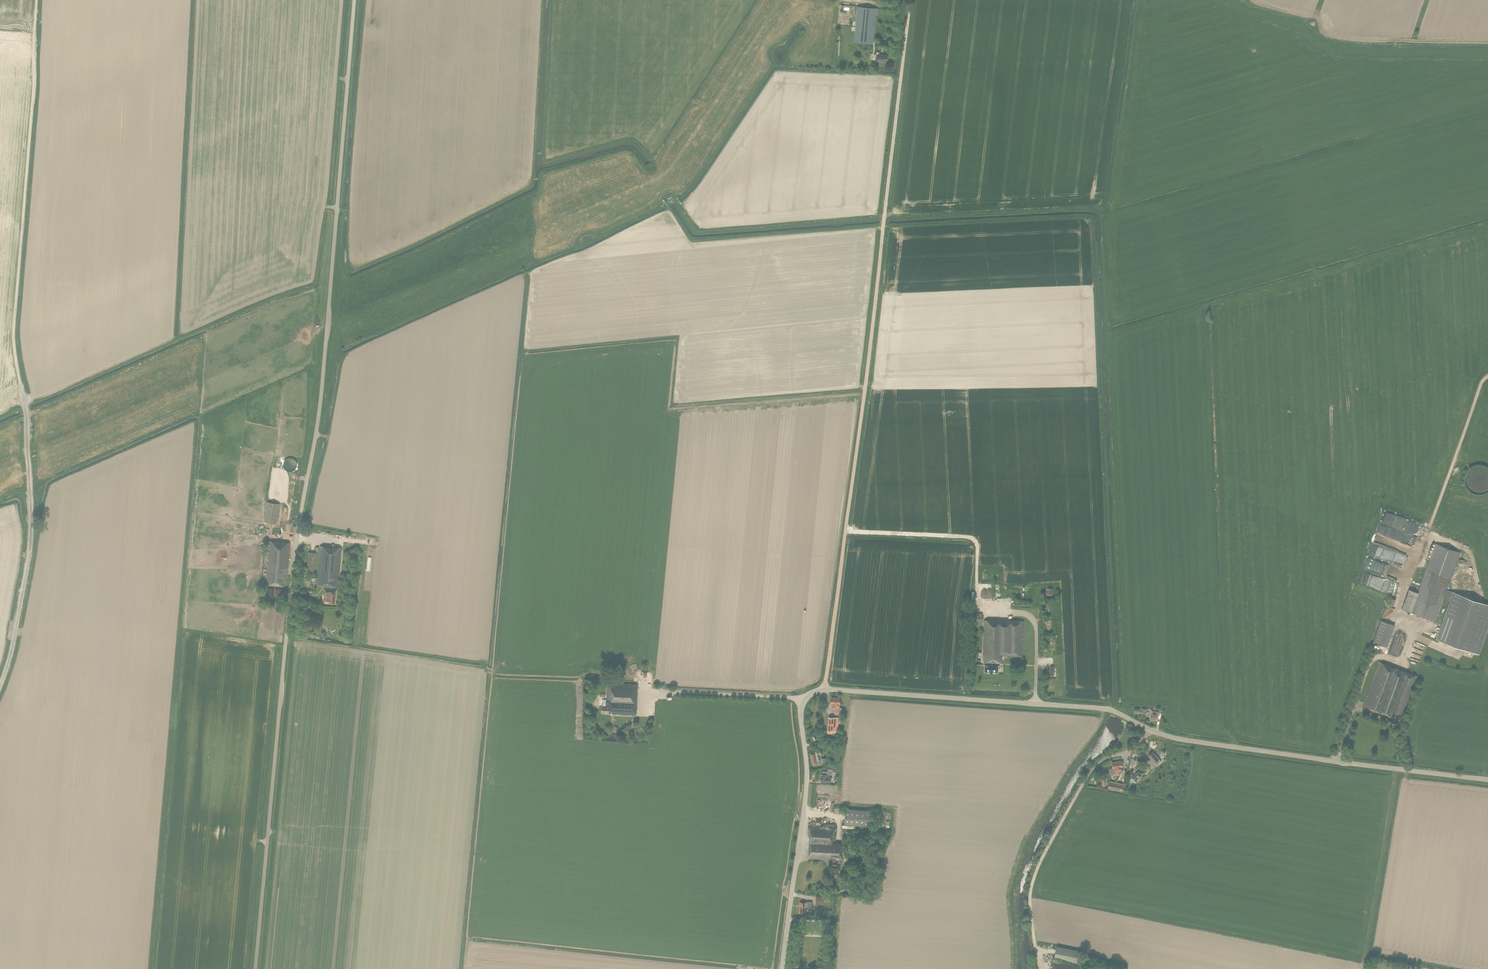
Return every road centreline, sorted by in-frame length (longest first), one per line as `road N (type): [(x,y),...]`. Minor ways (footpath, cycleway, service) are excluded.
road 1 (unclassified): [(256,968),(293,573),(323,383),(355,0)]
road 2 (unclassified): [(1487,780),(1172,738),(1094,708),(831,689),(802,701)]
road 3 (unclassified): [(781,968),(807,769),(802,701)]
road 4 (track): [(1427,534),(1487,376)]

